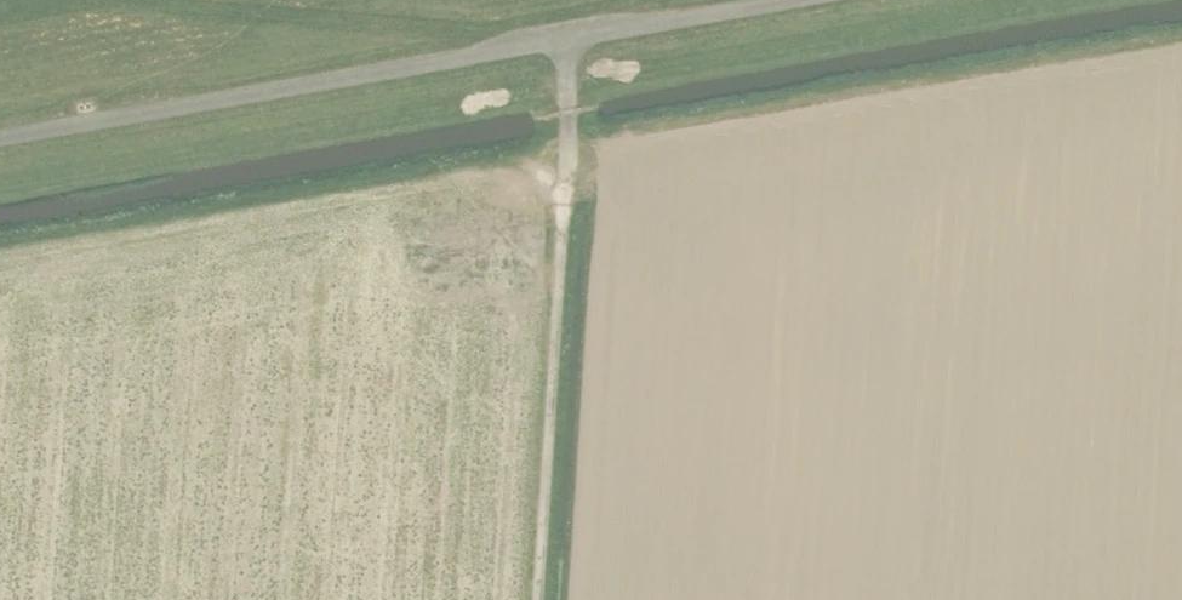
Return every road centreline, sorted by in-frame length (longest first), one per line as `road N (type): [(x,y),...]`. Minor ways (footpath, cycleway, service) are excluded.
road 1 (track): [(571,33),(273,0)]

